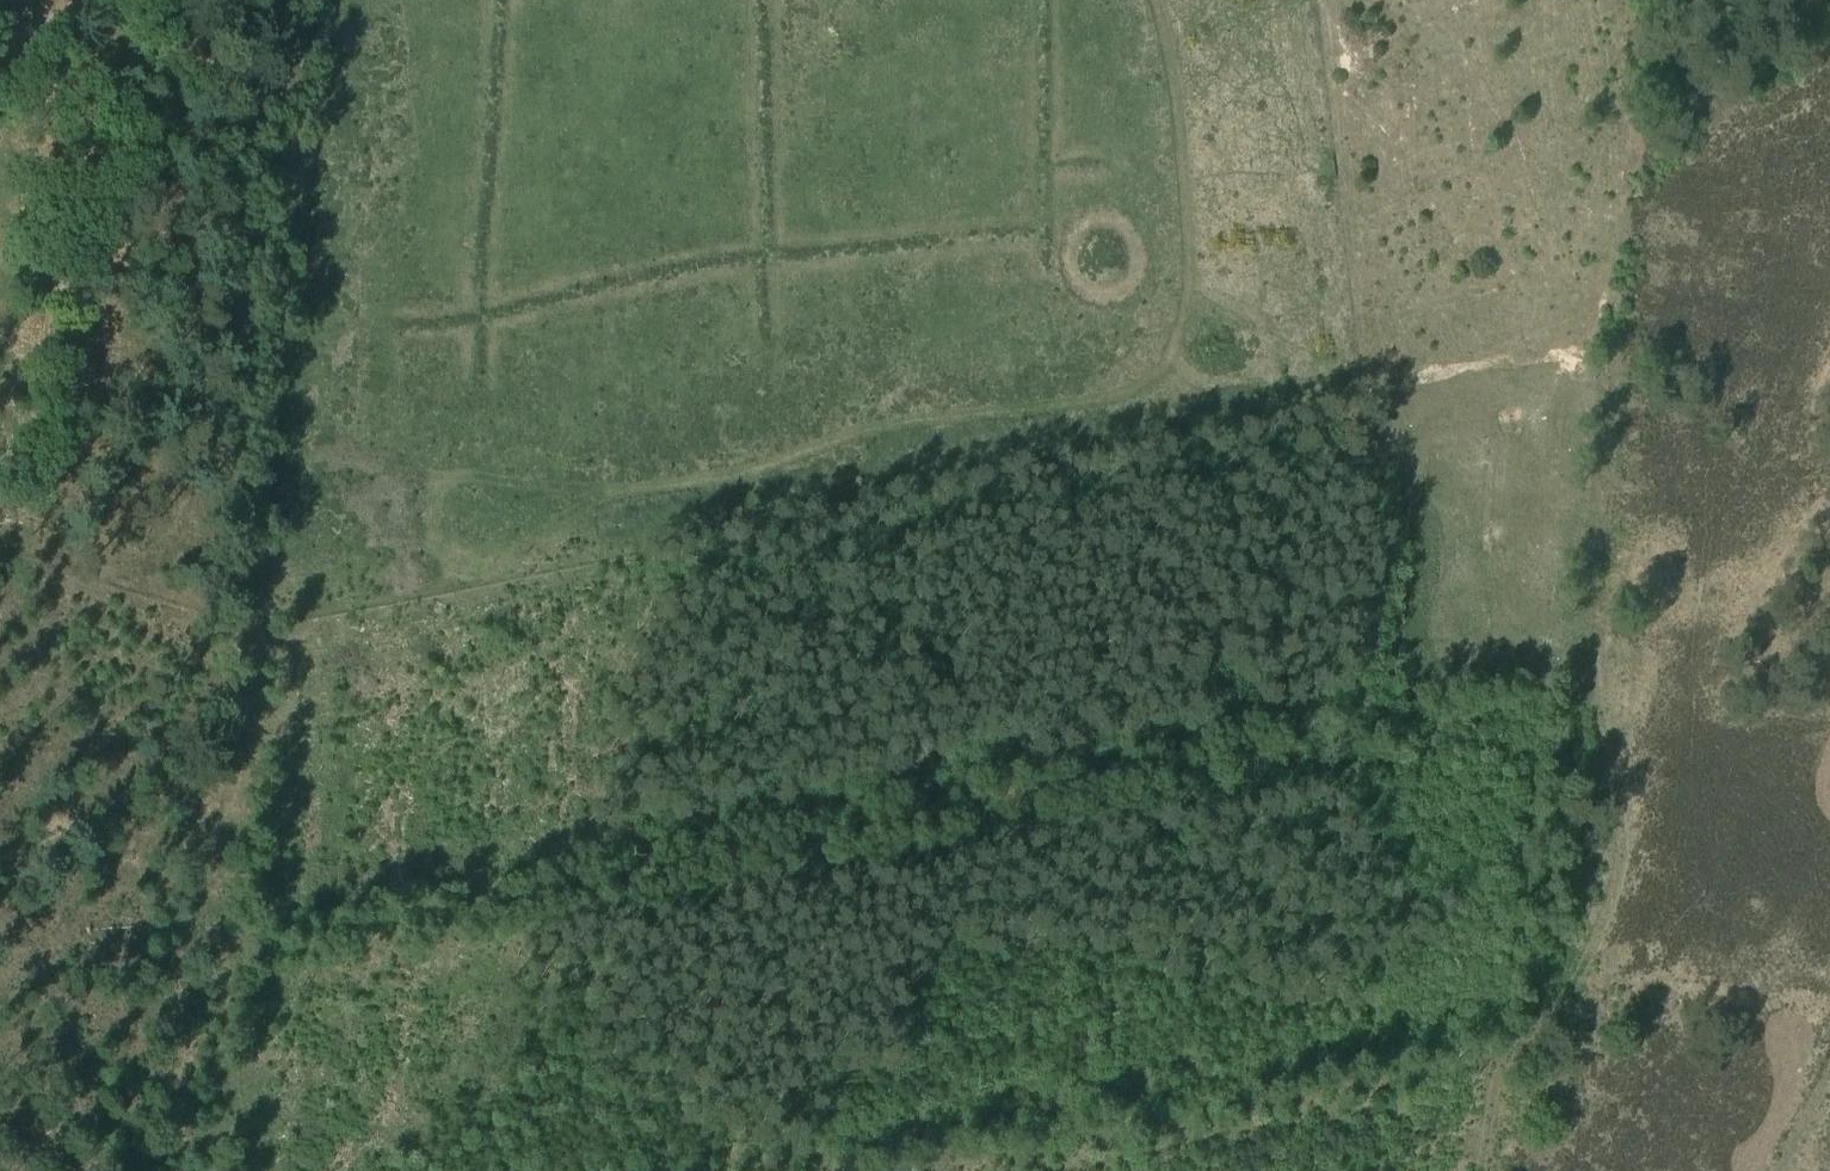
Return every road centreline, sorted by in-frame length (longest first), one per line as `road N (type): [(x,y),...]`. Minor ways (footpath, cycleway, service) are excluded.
road 1 (track): [(1377,363),(1341,0)]
road 2 (track): [(0,475),(33,437),(60,293),(95,188)]

